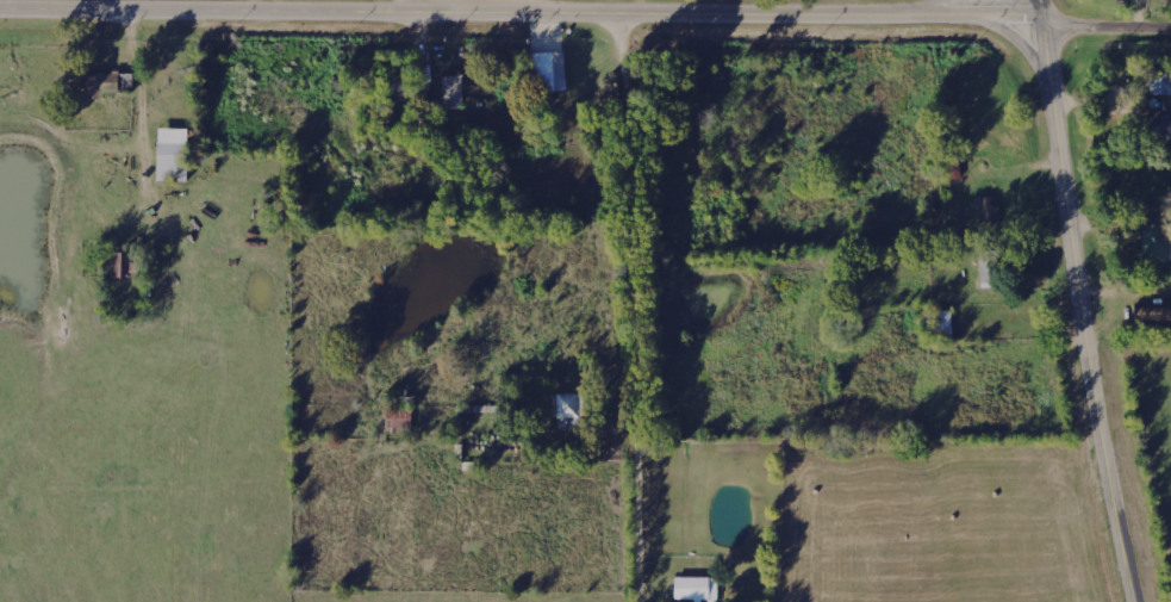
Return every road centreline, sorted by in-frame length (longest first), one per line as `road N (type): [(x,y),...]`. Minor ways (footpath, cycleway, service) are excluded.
road 1 (tertiary): [(1040,19),(0,12)]
road 2 (secondary): [(1142,601),(1038,0)]
road 3 (residential): [(647,601),(640,148),(634,44),(624,19)]
road 4 (residential): [(1170,29),(1082,29),(1040,19)]

